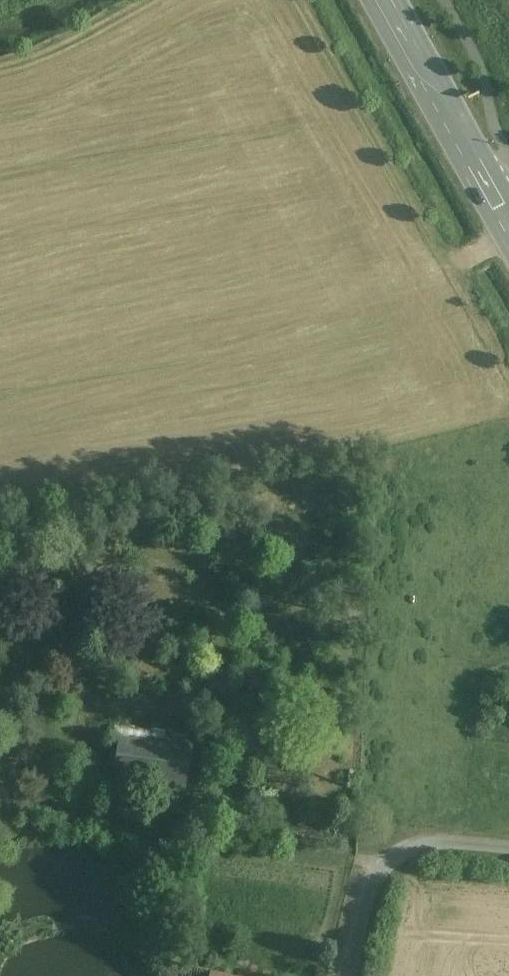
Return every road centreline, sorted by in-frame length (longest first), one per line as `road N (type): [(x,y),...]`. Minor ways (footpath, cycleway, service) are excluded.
road 1 (tertiary): [(383,0),(508,219)]
road 2 (unclassified): [(346,975),(368,896),(392,854),(446,845),(508,850)]

